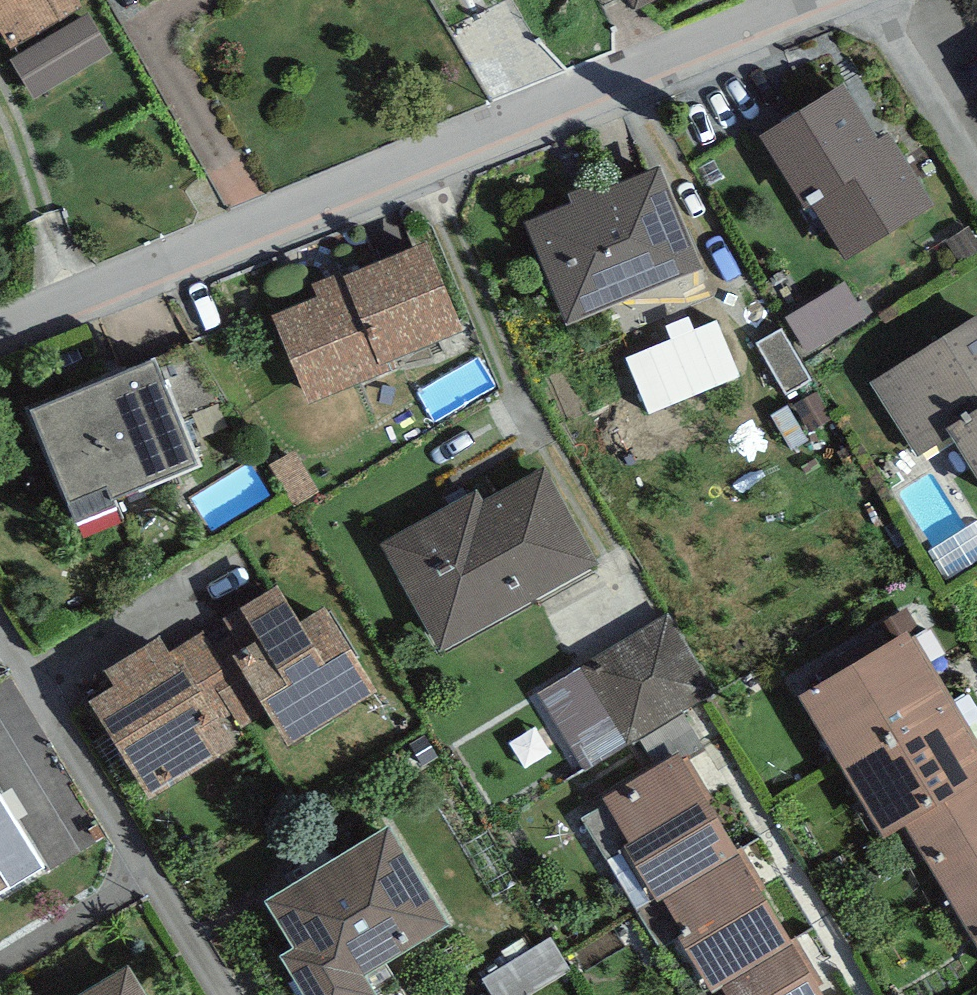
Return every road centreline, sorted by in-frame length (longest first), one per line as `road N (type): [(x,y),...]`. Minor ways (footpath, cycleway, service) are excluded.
road 1 (residential): [(786,0),(0,329)]

